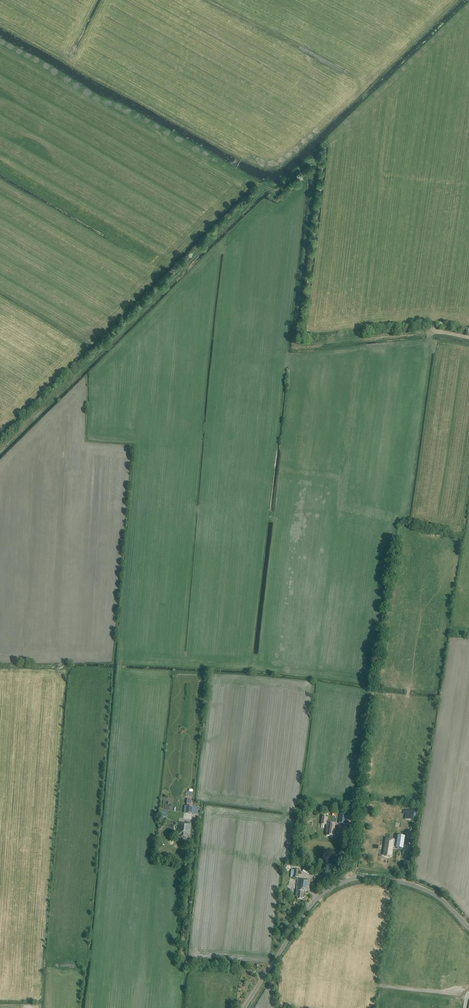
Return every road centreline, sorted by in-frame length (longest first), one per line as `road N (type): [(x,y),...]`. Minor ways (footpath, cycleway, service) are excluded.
road 1 (track): [(0,451),(259,192),(279,186),(307,161),(314,167),(293,343),(432,331),(468,337)]
road 2 (unclassified): [(245,1007),(308,909),(344,881),(418,887),(468,928)]

